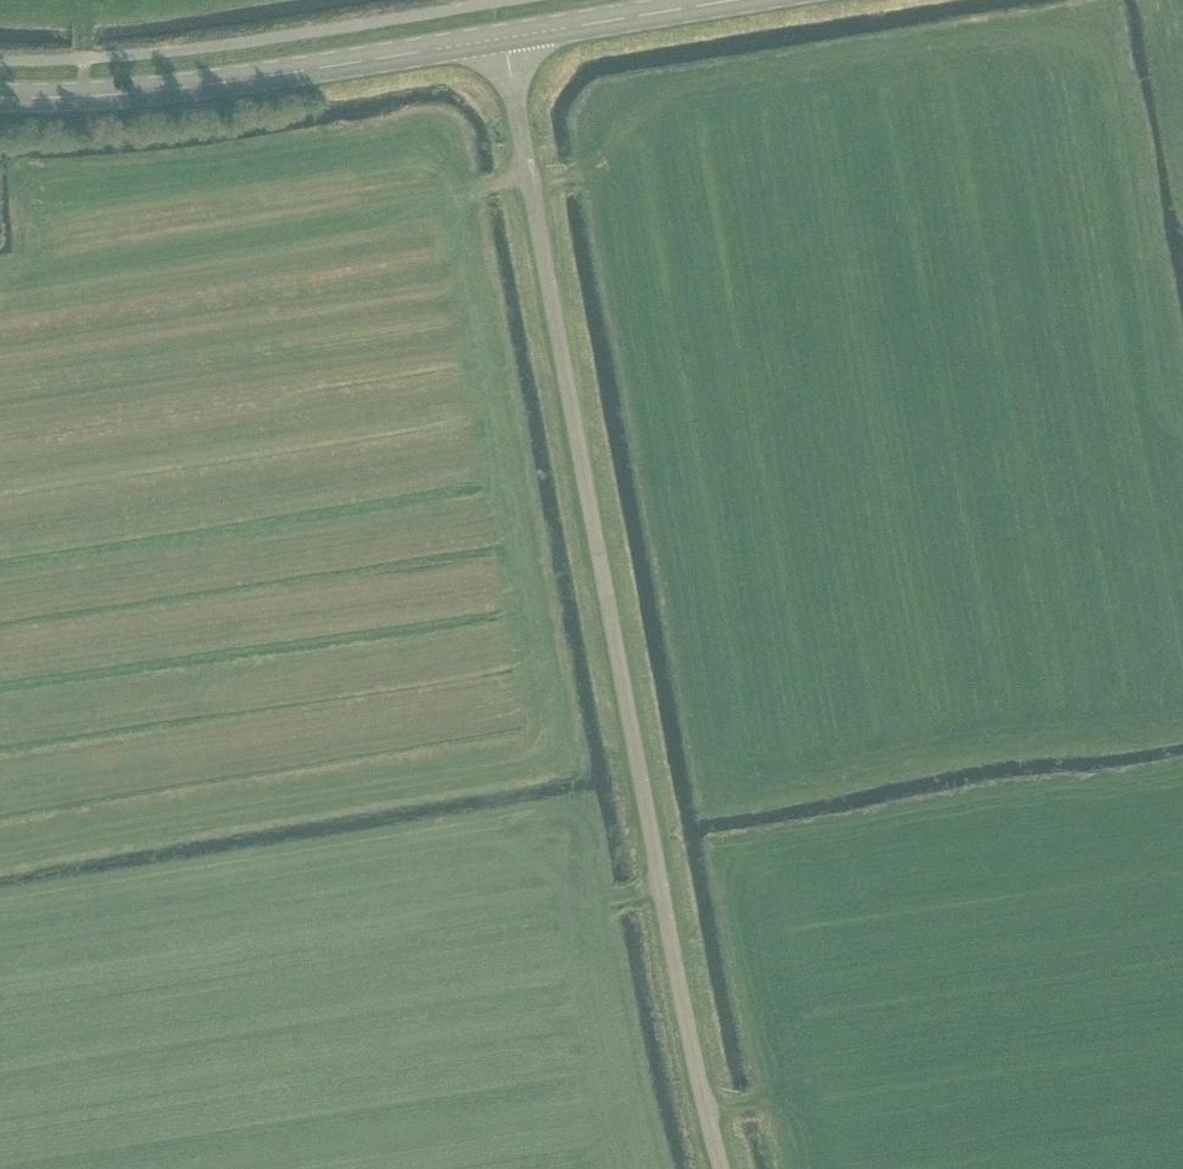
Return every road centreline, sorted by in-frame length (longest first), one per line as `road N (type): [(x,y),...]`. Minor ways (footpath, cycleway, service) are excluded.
road 1 (unclassified): [(721,1168),(697,1087),(502,38)]
road 2 (tertiary): [(0,98),(191,88),(502,38)]
road 3 (tertiary): [(502,38),(734,0)]

